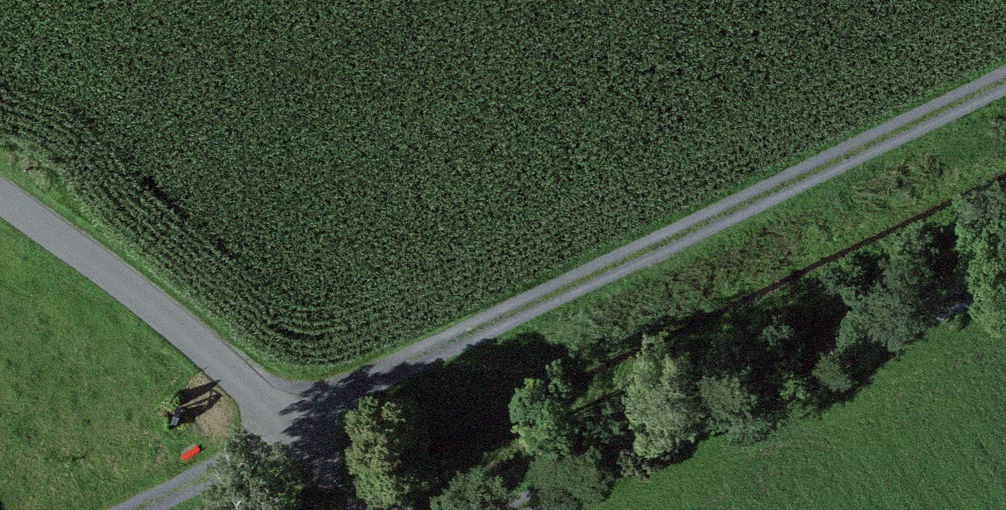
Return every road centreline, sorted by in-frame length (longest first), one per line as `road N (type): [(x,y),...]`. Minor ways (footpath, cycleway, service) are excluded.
road 1 (track): [(1005,84),(115,509)]
road 2 (track): [(1005,275),(509,509)]
road 3 (track): [(0,197),(169,320),(362,509)]

